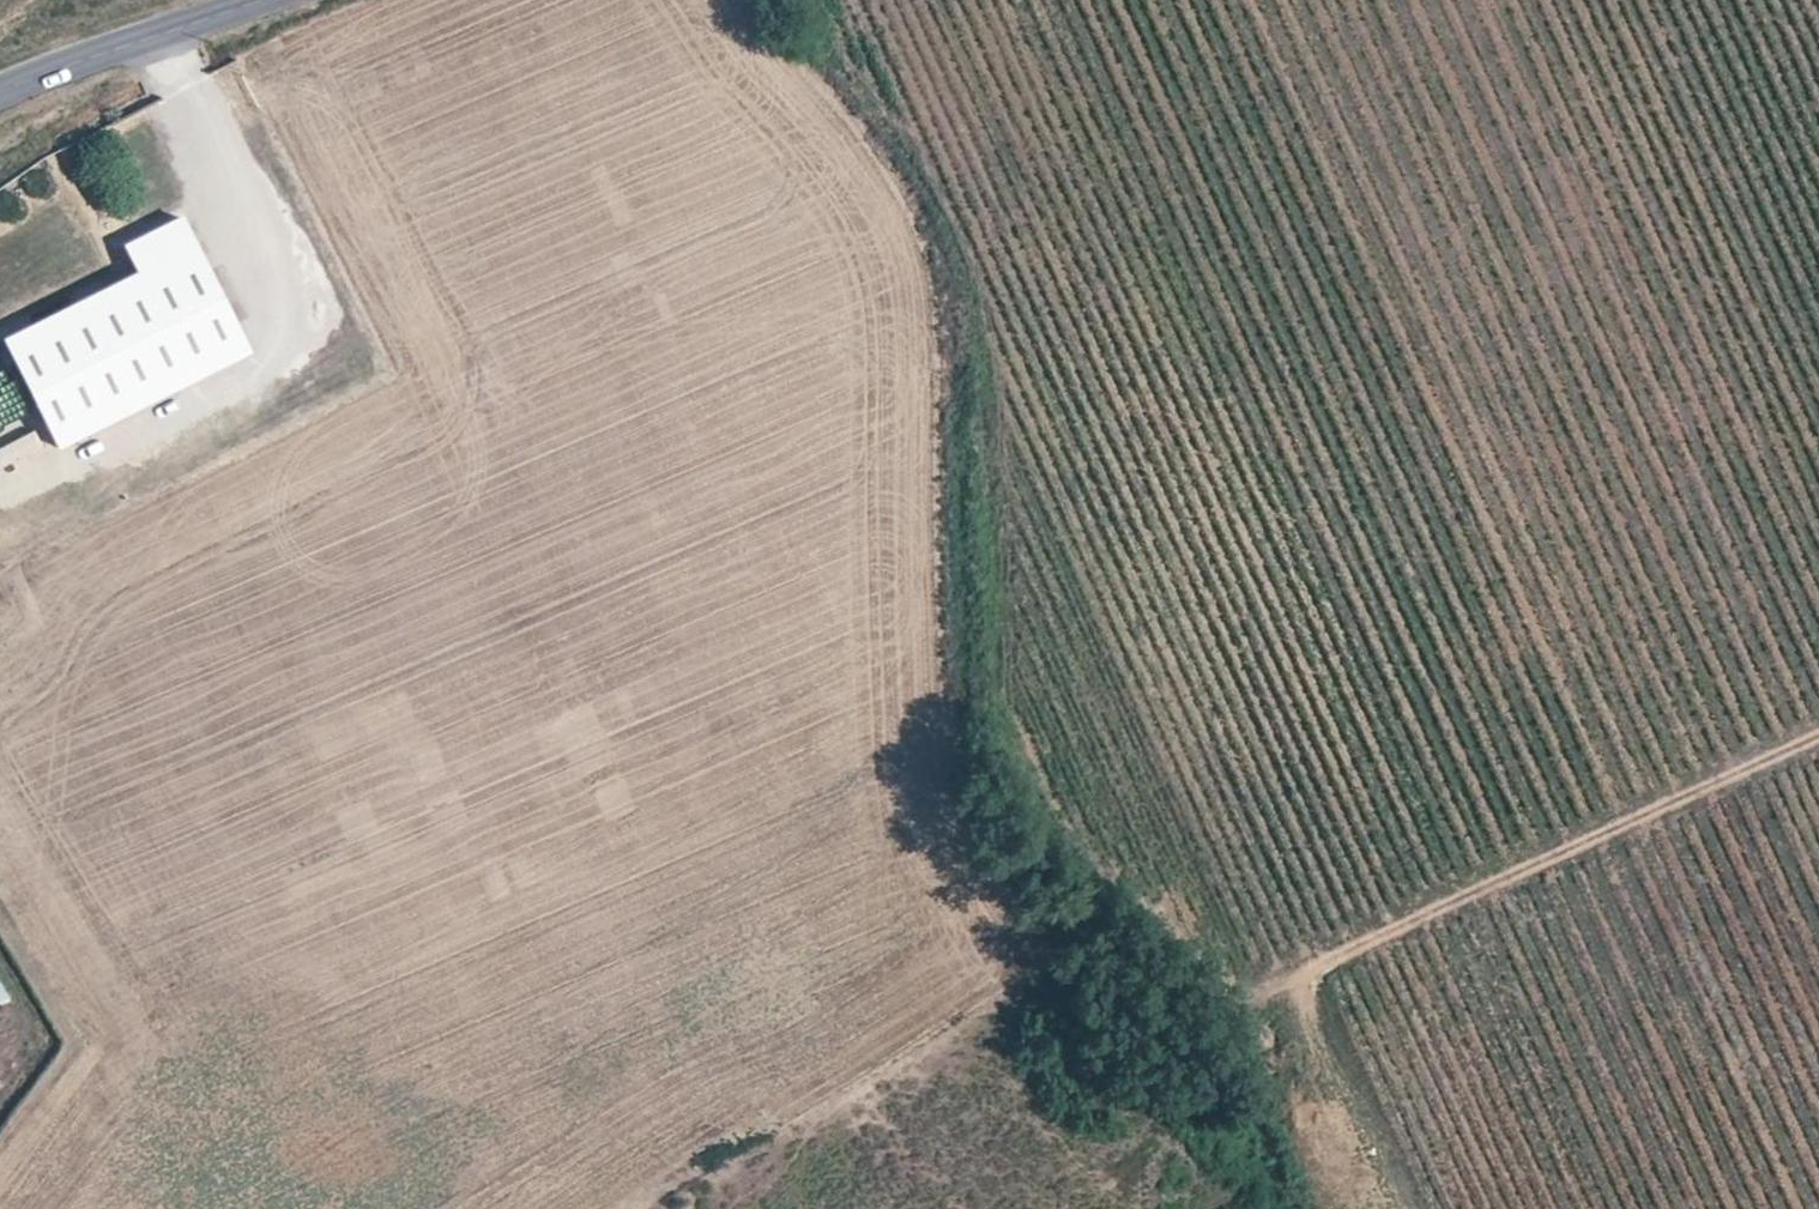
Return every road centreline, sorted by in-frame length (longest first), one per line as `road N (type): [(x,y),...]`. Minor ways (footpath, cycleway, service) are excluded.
road 1 (tertiary): [(0,95),(250,0)]

